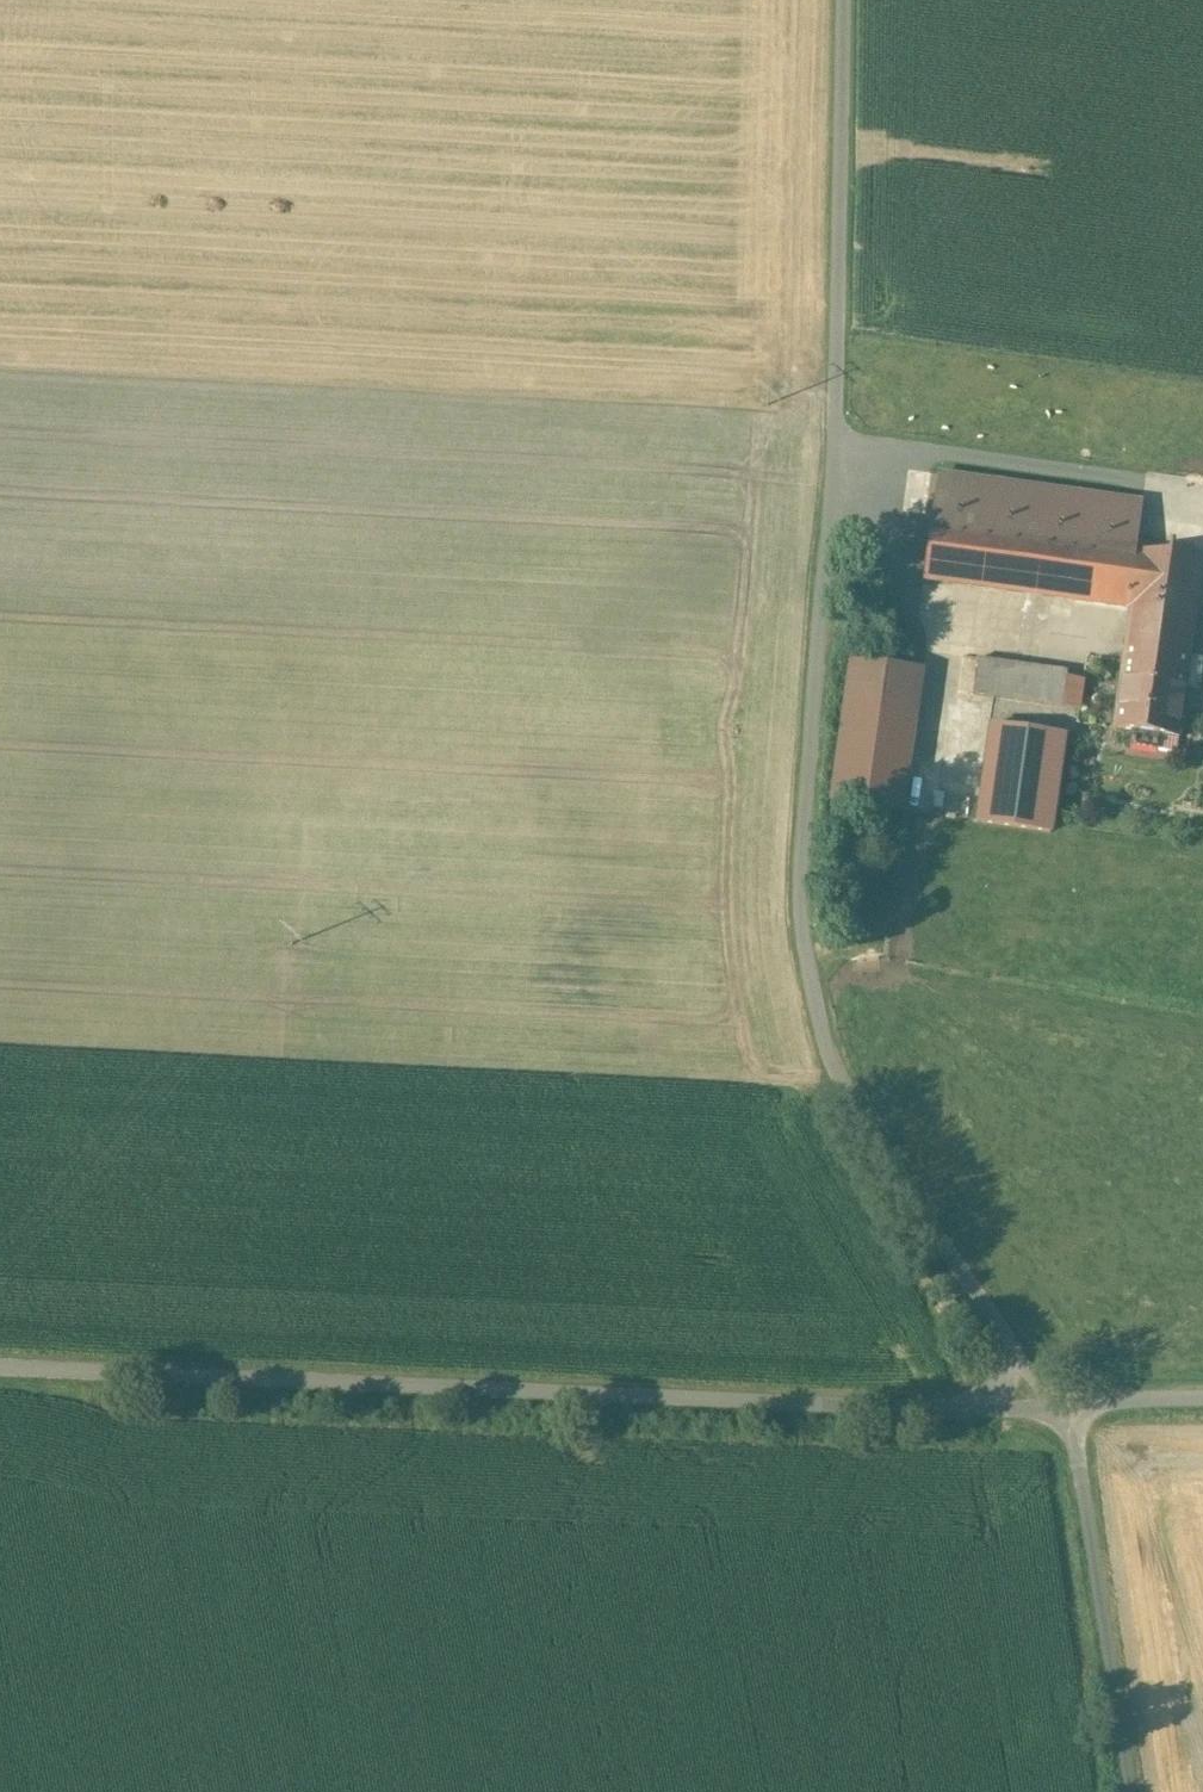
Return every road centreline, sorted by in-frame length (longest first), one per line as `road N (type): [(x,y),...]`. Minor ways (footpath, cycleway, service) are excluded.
road 1 (unclassified): [(1005,1347),(940,1212),(853,1070),(828,1005),(815,938),(810,851),(846,325),(845,0)]
road 2 (unclassified): [(0,1378),(361,1399),(962,1410)]
road 3 (unclassified): [(1135,1791),(1067,1410)]
road 4 (unclassified): [(1067,1410),(1202,1398)]

